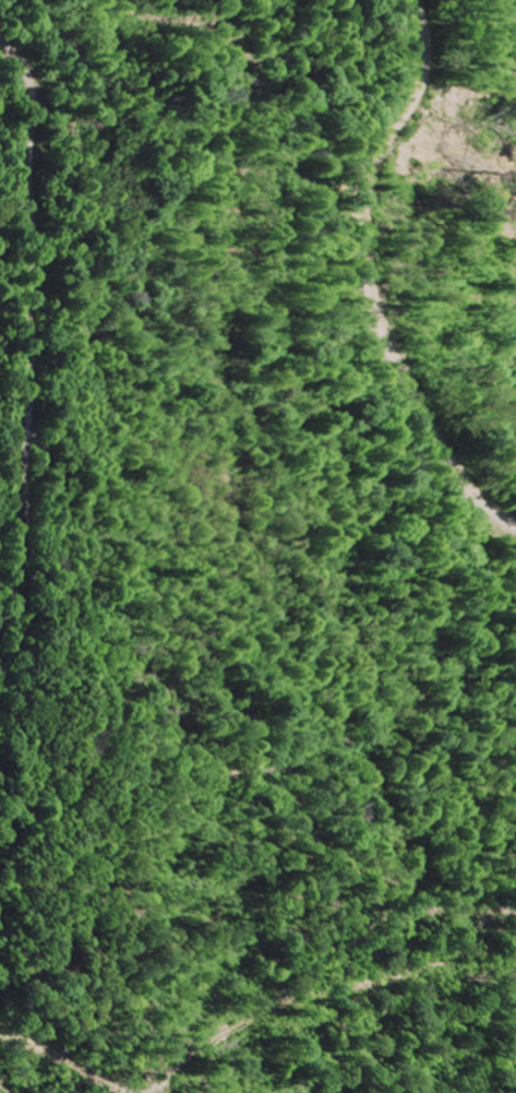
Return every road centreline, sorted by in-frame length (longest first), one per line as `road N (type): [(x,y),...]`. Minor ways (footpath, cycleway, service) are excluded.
road 1 (residential): [(515,520),(483,491),(451,444),(384,296),(381,230),(393,165),(437,54),(424,0)]

